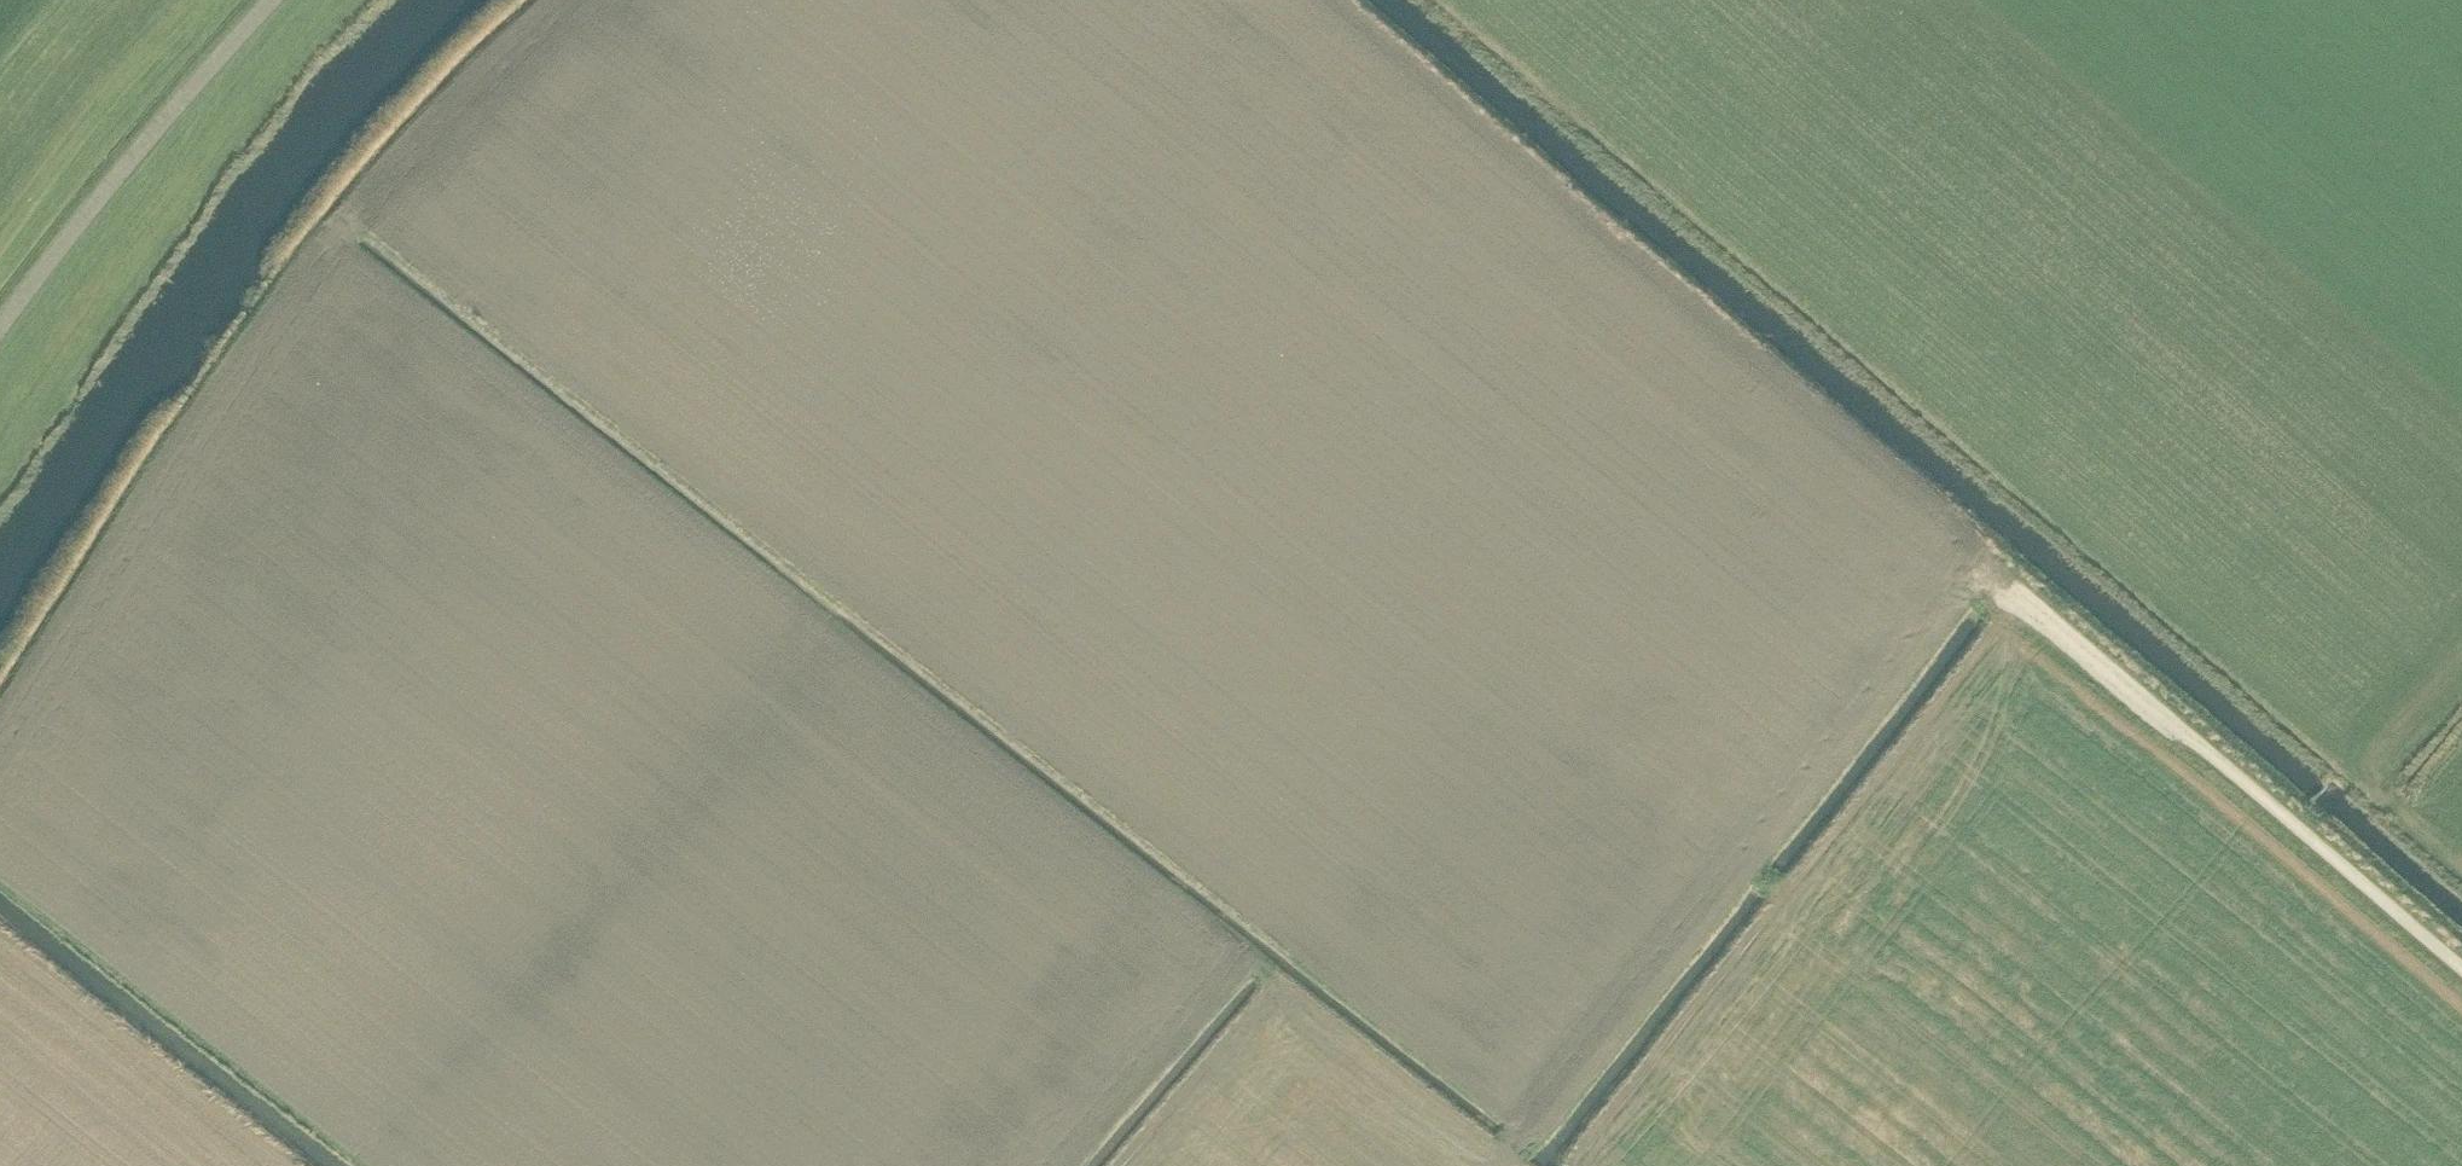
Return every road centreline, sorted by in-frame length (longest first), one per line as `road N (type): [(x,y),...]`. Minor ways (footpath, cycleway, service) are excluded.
road 1 (unclassified): [(2461,975),(2007,588)]
road 2 (unclassified): [(0,337),(274,0)]

